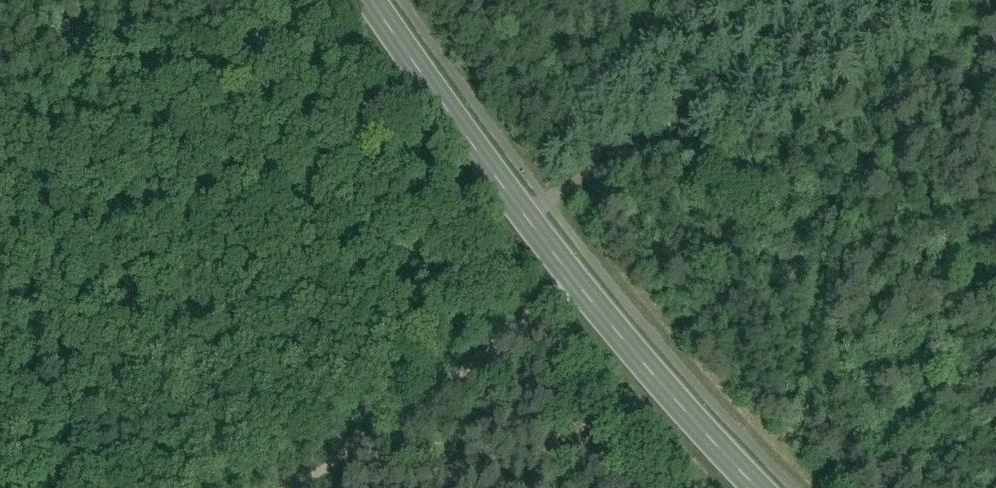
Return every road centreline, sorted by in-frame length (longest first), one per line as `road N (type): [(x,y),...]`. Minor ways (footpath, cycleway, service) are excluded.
road 1 (primary): [(766,487),(556,251),(376,0)]
road 2 (track): [(530,218),(677,116),(893,0)]
road 3 (track): [(677,116),(793,167),(995,15)]
road 4 (track): [(283,487),(556,251)]

